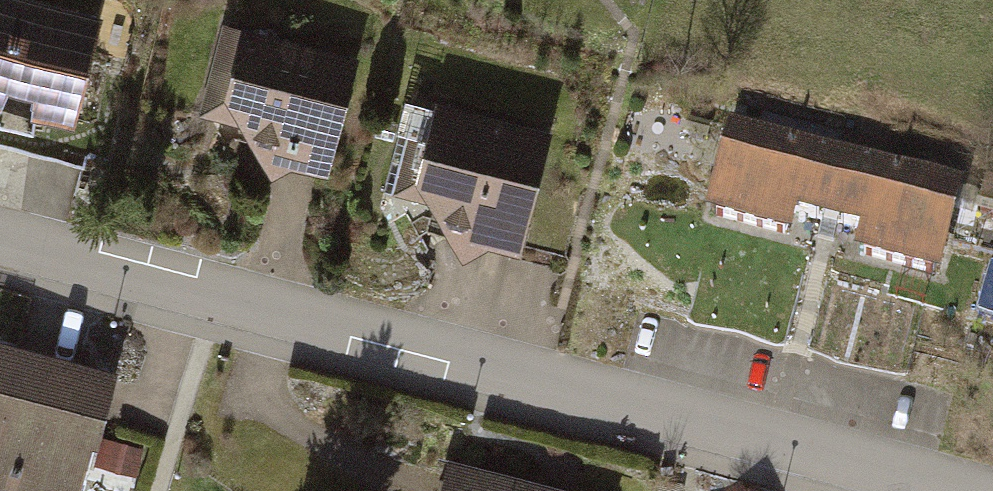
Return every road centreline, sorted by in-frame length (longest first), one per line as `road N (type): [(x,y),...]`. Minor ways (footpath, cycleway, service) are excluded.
road 1 (residential): [(915,490),(0,244)]

